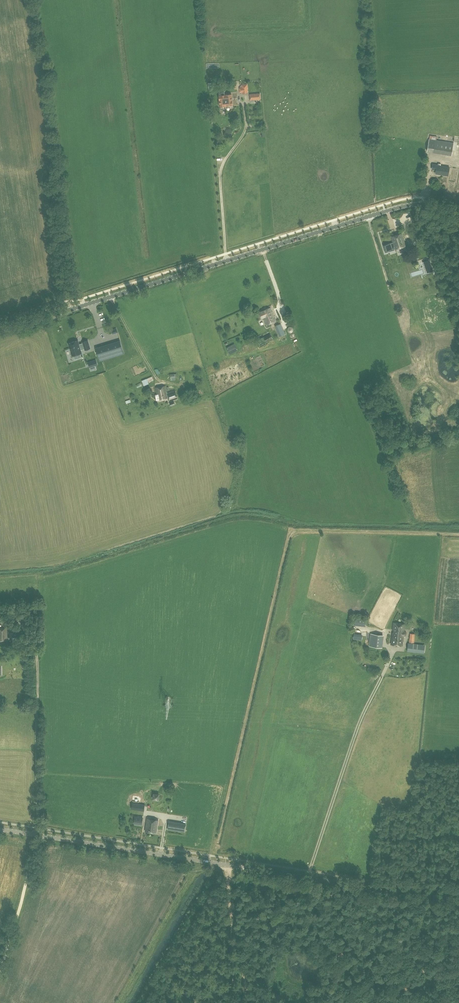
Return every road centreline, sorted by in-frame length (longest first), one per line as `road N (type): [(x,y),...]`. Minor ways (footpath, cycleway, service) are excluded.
road 1 (tertiary): [(0,332),(400,207),(458,213)]
road 2 (unclassified): [(458,893),(338,883),(0,829)]
road 3 (track): [(396,649),(356,731),(309,878)]
road 4 (track): [(226,864),(247,1002)]

